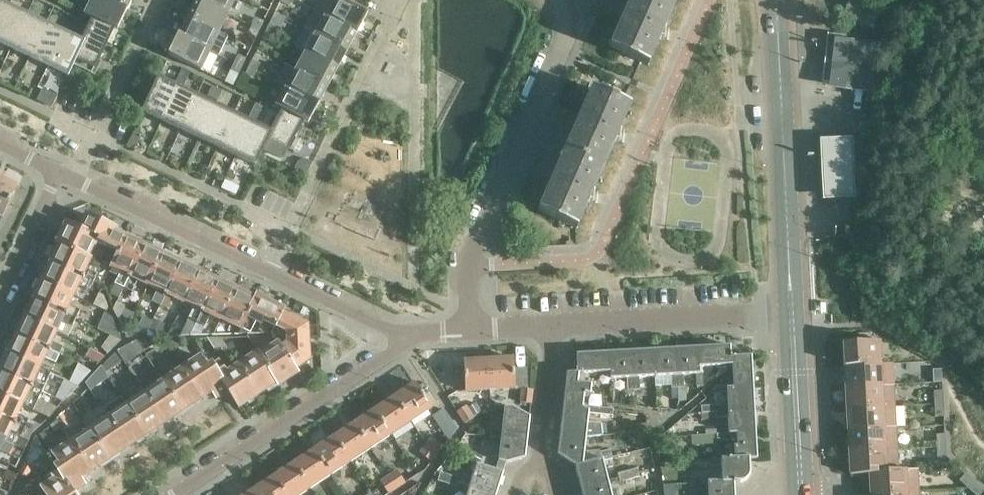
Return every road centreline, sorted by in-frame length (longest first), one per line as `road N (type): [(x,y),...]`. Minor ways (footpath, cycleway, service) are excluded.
road 1 (residential): [(412,332),(75,175)]
road 2 (residential): [(469,326),(470,265),(564,37),(562,0)]
road 3 (secondary): [(791,301),(778,0)]
road 4 (residential): [(176,494),(412,332)]
road 5 (residential): [(555,321),(791,301)]
road 6 (secondary): [(799,449),(791,301)]
road 7 (residential): [(0,303),(66,171)]
road 8 (residential): [(537,457),(555,321)]

